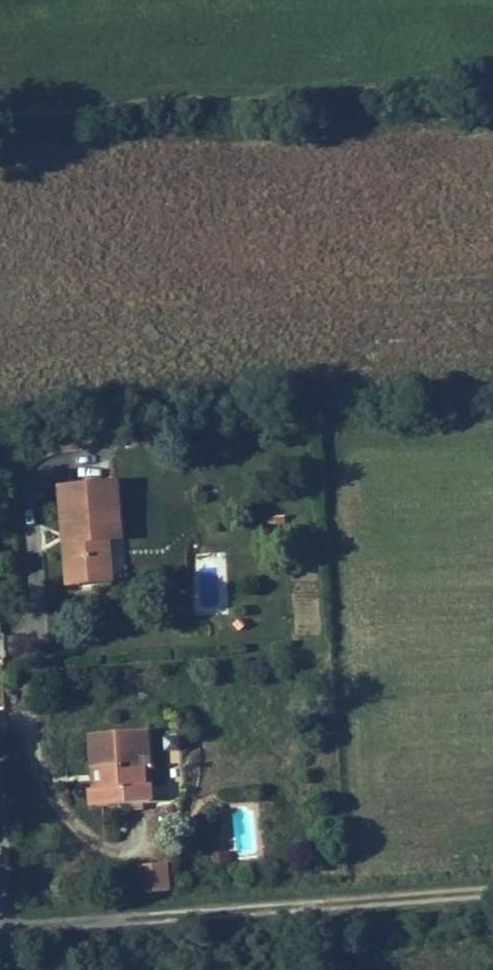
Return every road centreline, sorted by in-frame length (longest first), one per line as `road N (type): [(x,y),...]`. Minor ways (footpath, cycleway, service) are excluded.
road 1 (track): [(0,926),(492,893)]

